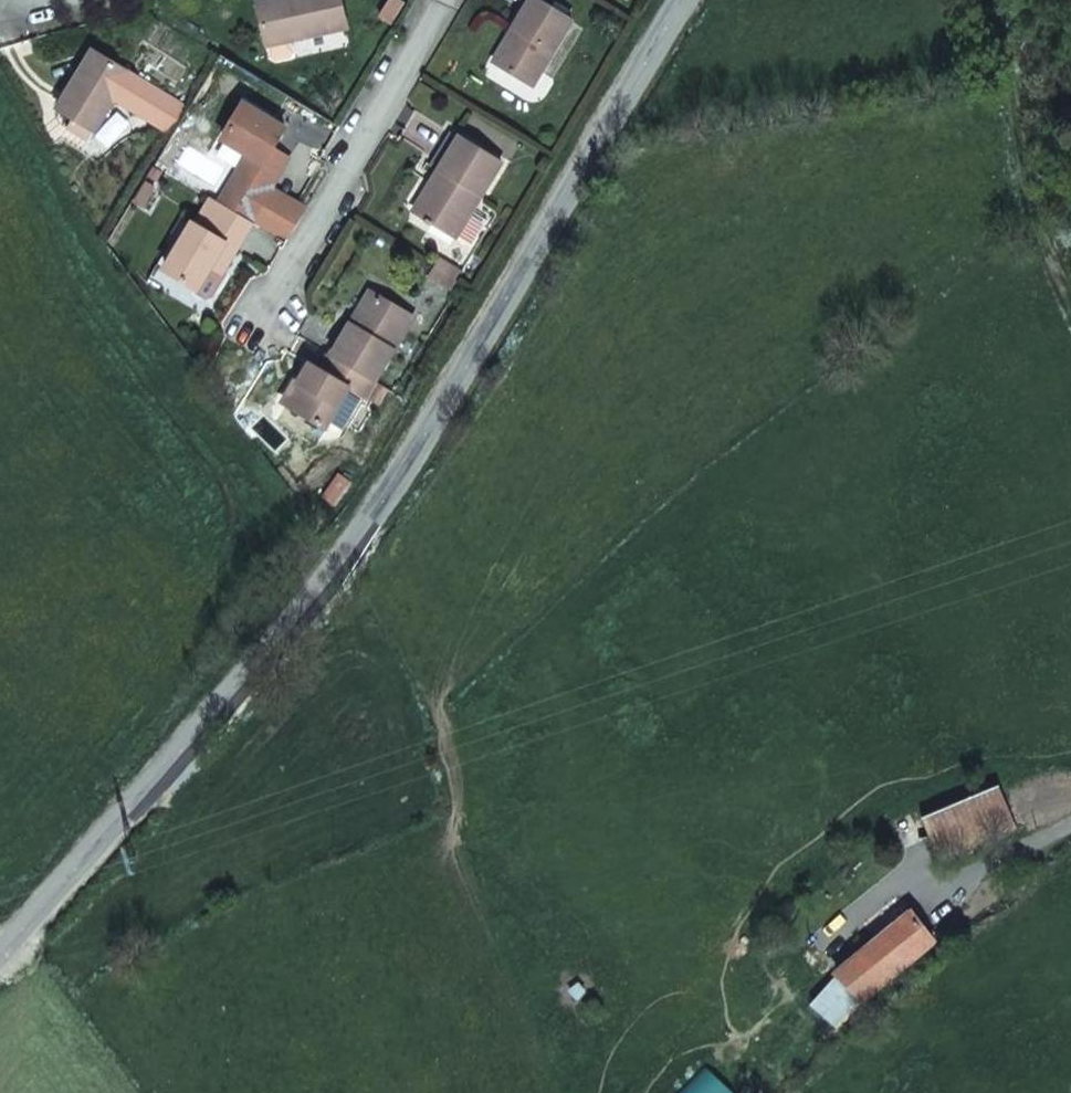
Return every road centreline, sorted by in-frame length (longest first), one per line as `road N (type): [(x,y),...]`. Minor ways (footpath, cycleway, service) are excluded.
road 1 (tertiary): [(686,0),(395,485),(0,941)]
road 2 (residential): [(439,0),(262,305)]
road 3 (residential): [(1070,828),(960,883),(906,882)]

